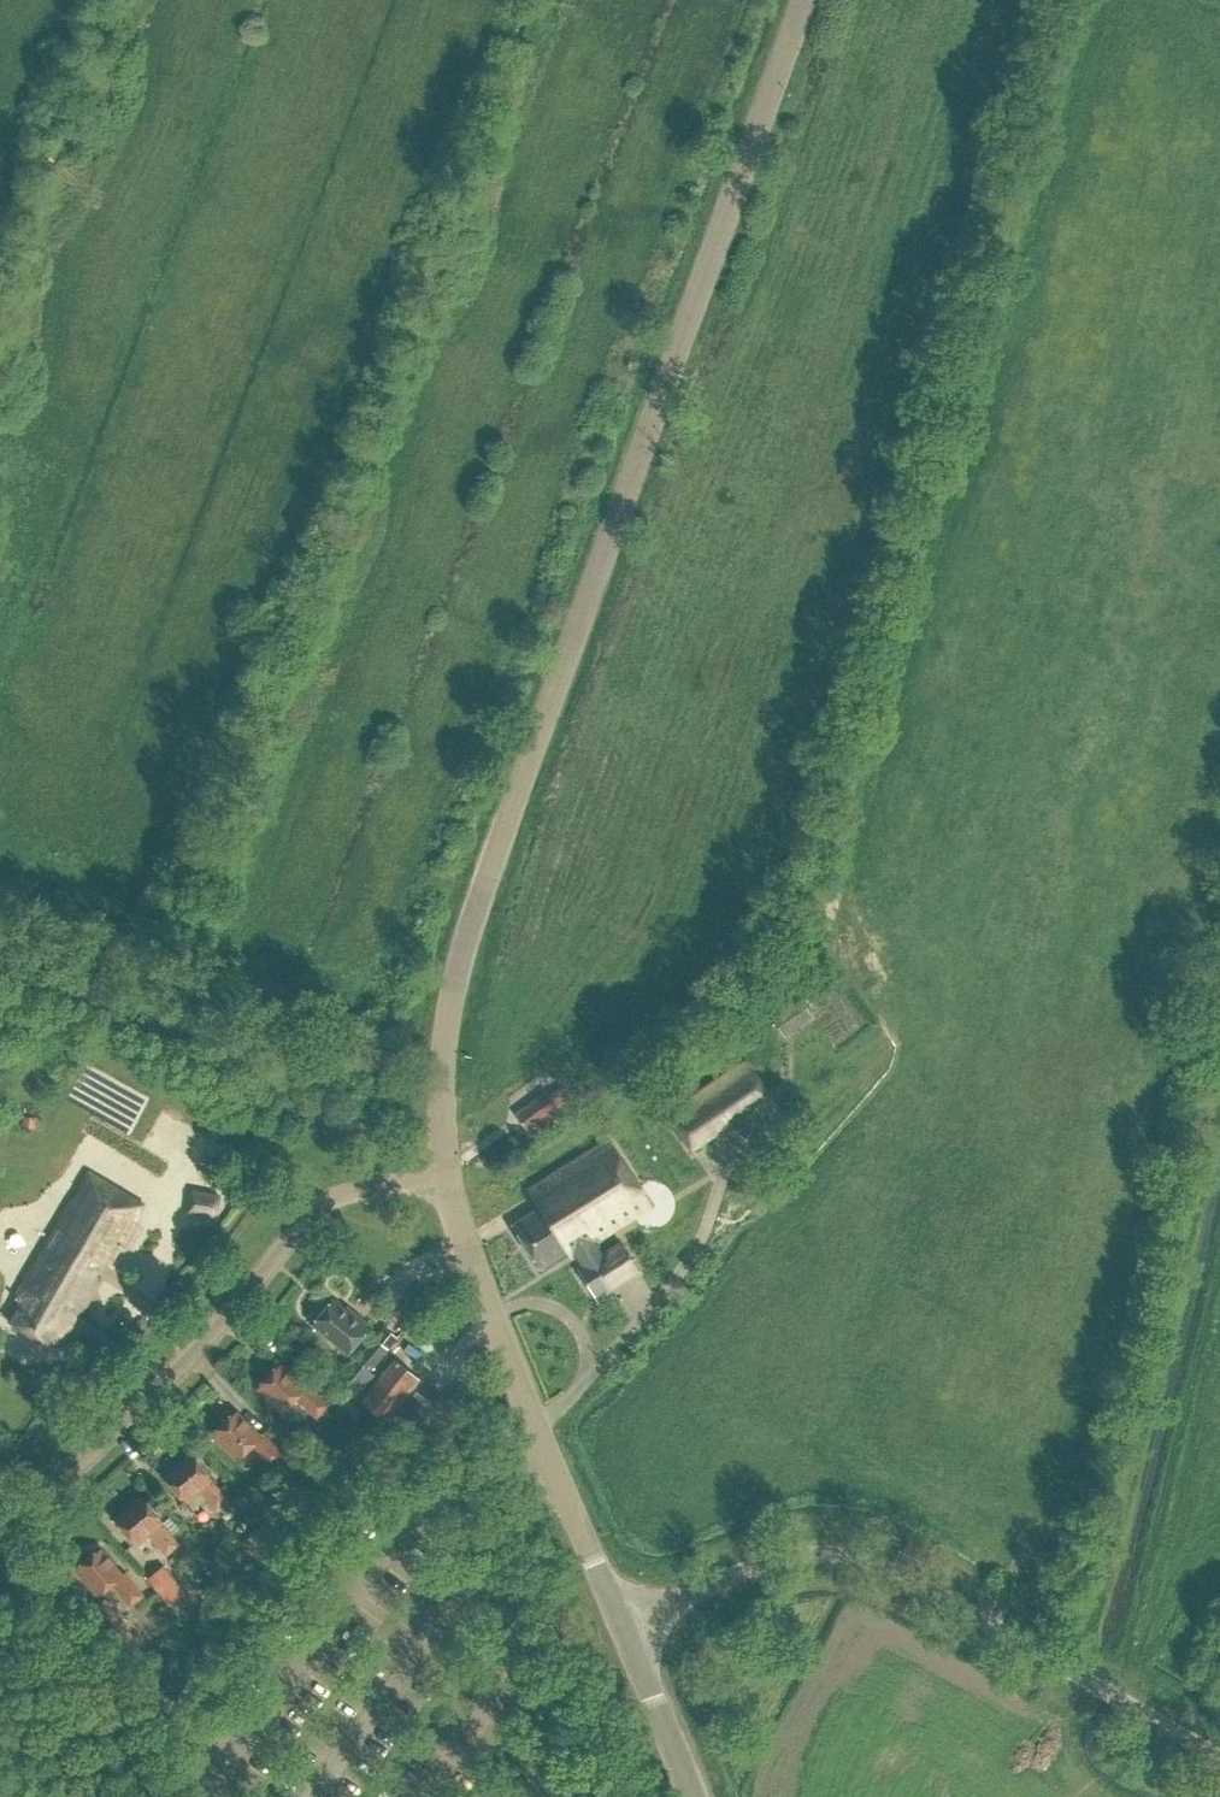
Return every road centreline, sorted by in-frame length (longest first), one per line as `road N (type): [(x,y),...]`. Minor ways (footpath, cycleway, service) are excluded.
road 1 (tertiary): [(624,1621),(470,1267),(443,1178),(444,1048),(460,945),(802,0)]
road 2 (unclassified): [(1219,1756),(893,1568),(845,1554),(789,1555),(624,1621)]
road 3 (track): [(443,1178),(0,974)]
road 4 (tertiary): [(694,1796),(624,1621)]

